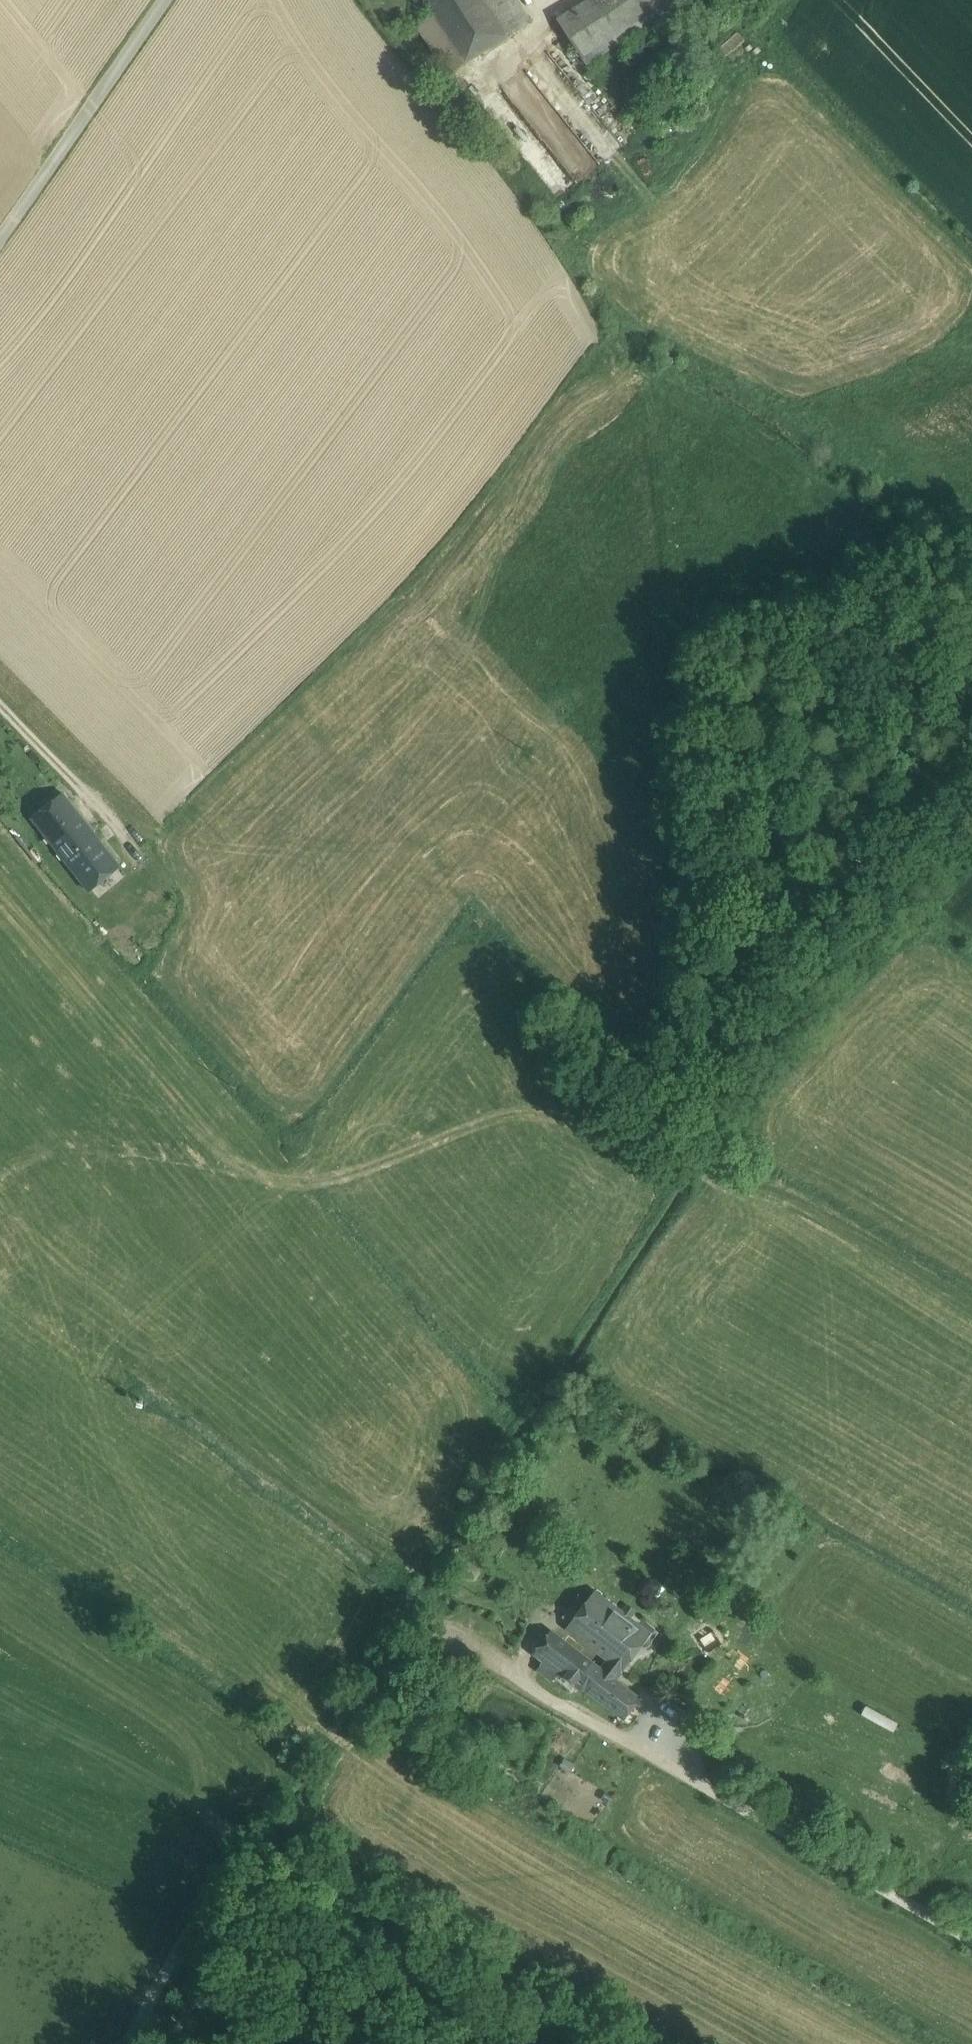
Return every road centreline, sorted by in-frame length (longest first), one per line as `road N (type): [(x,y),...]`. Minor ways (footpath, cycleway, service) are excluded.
road 1 (track): [(971,834),(797,1010),(606,1069)]
road 2 (unclassified): [(166,0),(0,235)]
road 3 (unclassified): [(130,2043),(239,1854)]

